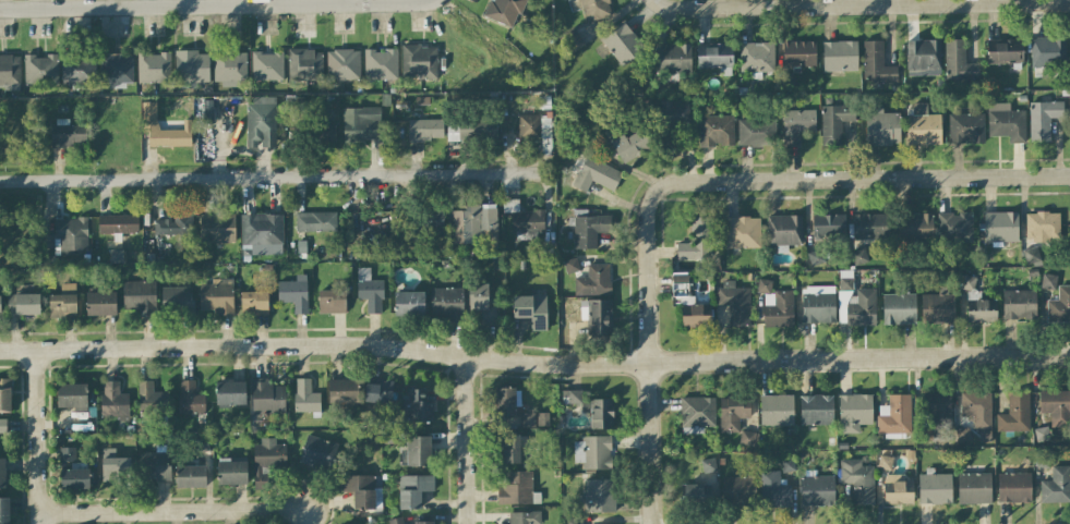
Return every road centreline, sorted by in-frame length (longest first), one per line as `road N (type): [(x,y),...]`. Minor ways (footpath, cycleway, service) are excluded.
road 1 (residential): [(1069,357),(652,366),(468,360)]
road 2 (residential): [(552,179),(0,185)]
road 3 (residential): [(468,360),(377,345),(0,349)]
road 4 (residential): [(437,0),(0,11)]
road 5 (residential): [(1069,5),(682,12),(656,0)]
road 6 (residential): [(723,182),(661,191),(648,221),(655,523)]
road 7 (residential): [(1069,176),(723,182)]
road 8 (residential): [(224,511),(36,515)]
road 9 (residential): [(36,349),(36,523)]
road 10 (residential): [(471,523),(468,360)]

